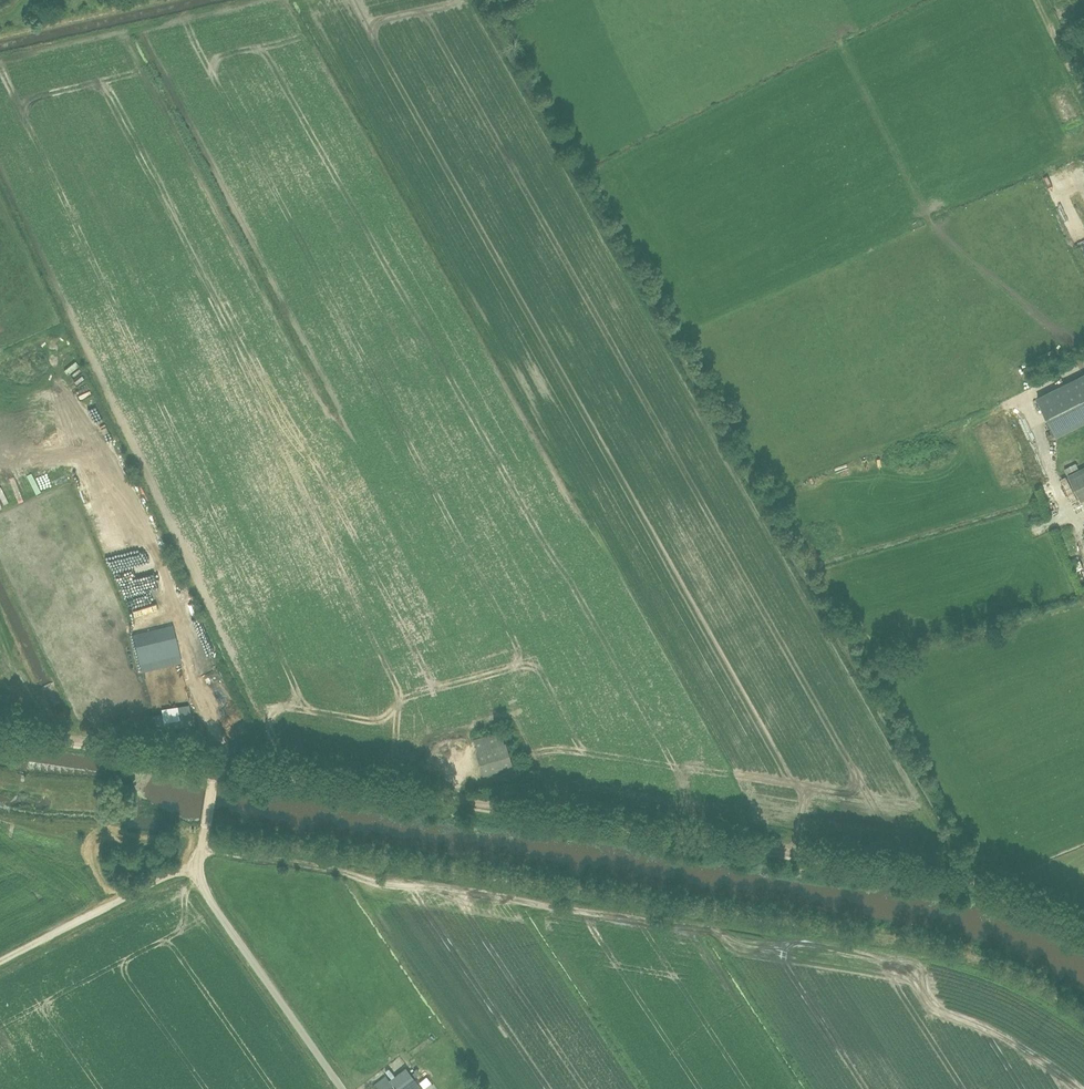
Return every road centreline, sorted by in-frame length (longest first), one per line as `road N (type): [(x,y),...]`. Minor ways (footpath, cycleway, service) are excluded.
road 1 (track): [(1083,928),(996,888),(906,869),(0,729)]
road 2 (unclassified): [(344,1088),(201,883),(215,762)]
road 3 (track): [(199,870),(164,878),(0,962)]

